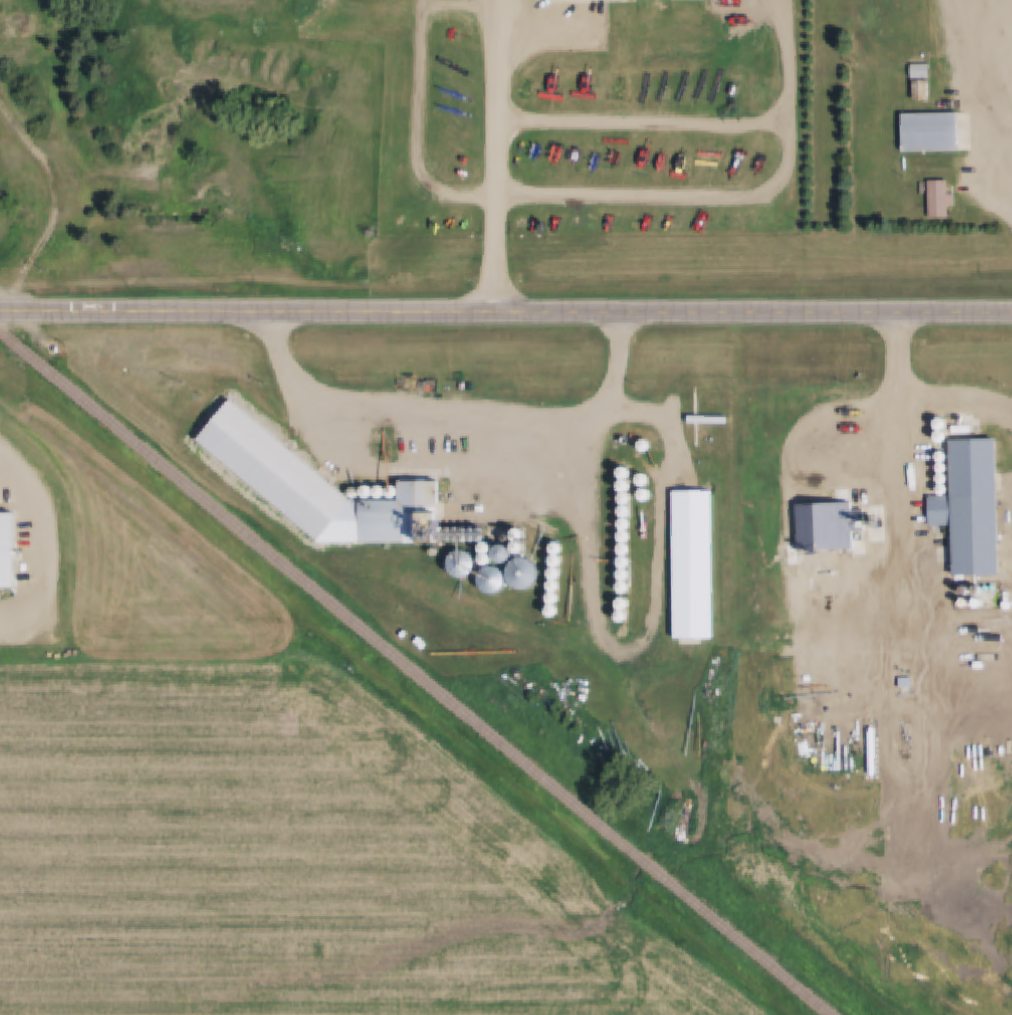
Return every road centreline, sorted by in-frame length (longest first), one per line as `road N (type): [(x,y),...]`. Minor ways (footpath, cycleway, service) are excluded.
road 1 (primary): [(201,313),(1011,313)]
road 2 (primary): [(0,313),(201,313)]

